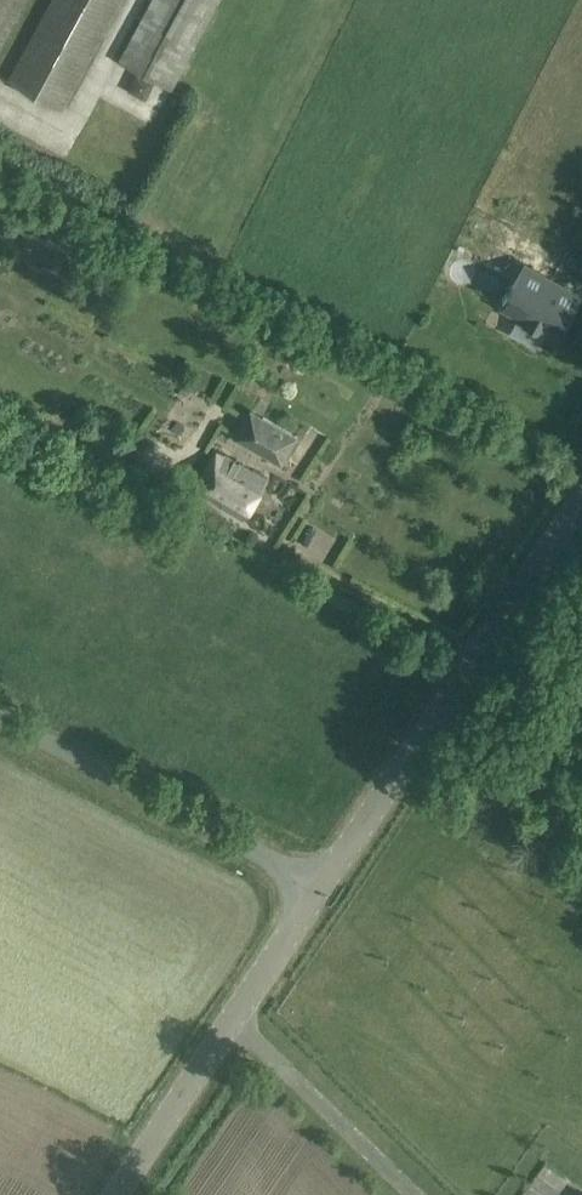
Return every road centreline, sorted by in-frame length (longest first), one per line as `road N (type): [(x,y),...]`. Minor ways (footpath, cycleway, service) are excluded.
road 1 (unclassified): [(322,886),(581,501)]
road 2 (unclassified): [(113,1194),(322,886)]
road 3 (unclassified): [(322,886),(0,722)]

